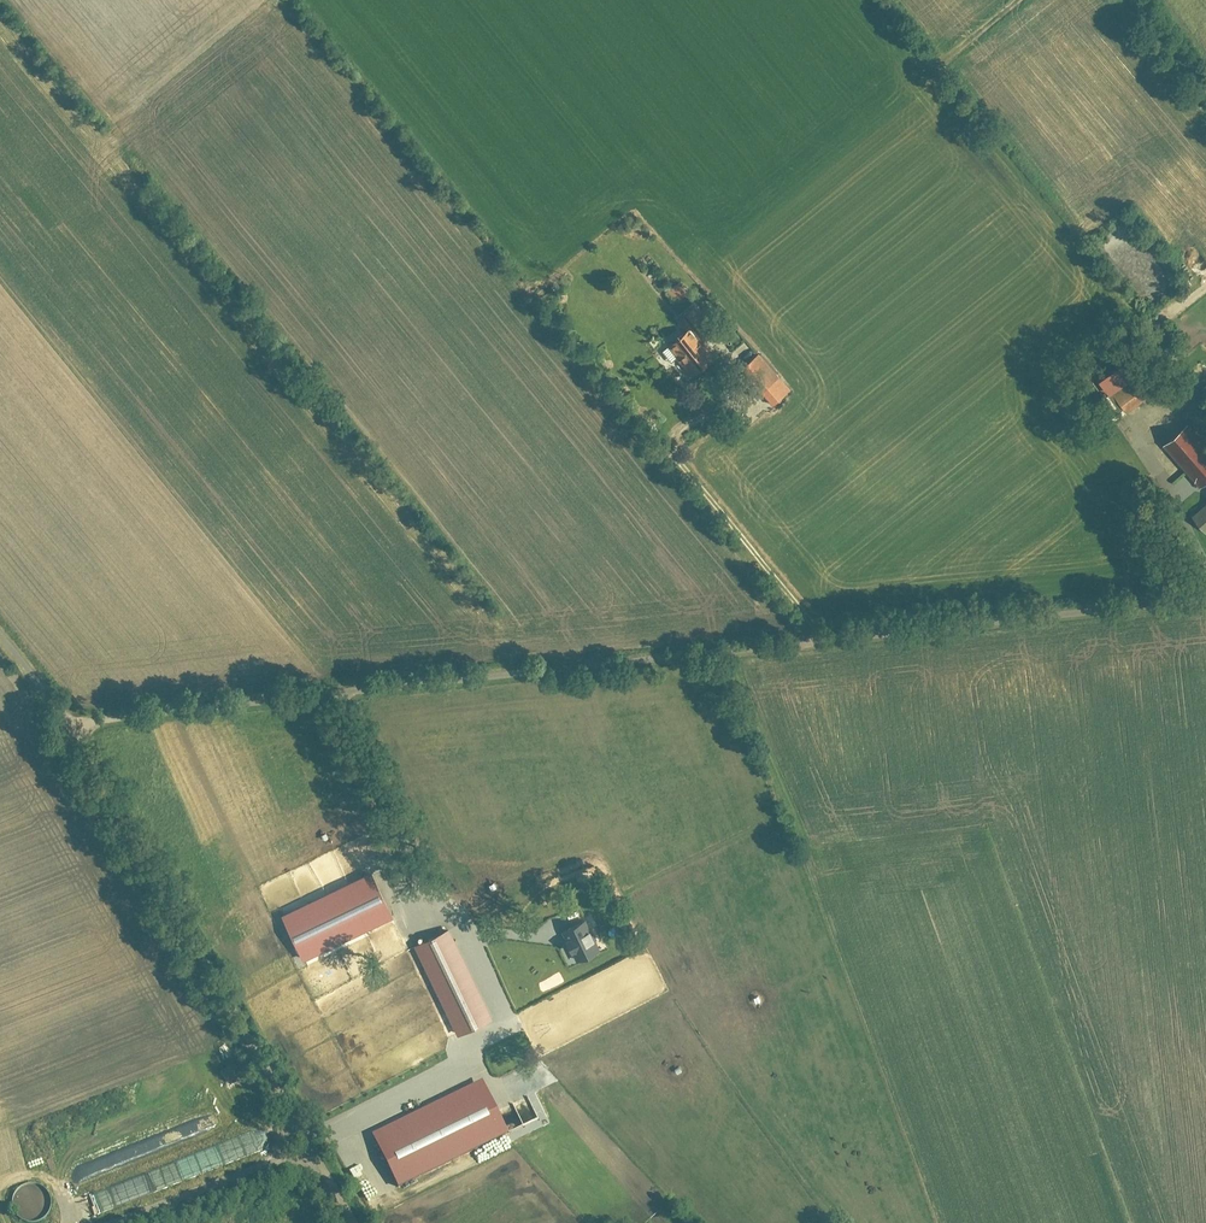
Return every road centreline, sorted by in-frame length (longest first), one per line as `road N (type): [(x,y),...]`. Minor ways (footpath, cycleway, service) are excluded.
road 1 (residential): [(1205,599),(70,724)]
road 2 (residential): [(70,724),(355,1222)]
road 3 (track): [(123,1222),(315,1148),(491,1043),(504,1013),(476,947)]
road 4 (track): [(825,641),(674,453),(680,431),(753,396),(724,347)]
road 5 (track): [(1205,291),(1149,326),(1184,396),(1163,414)]

